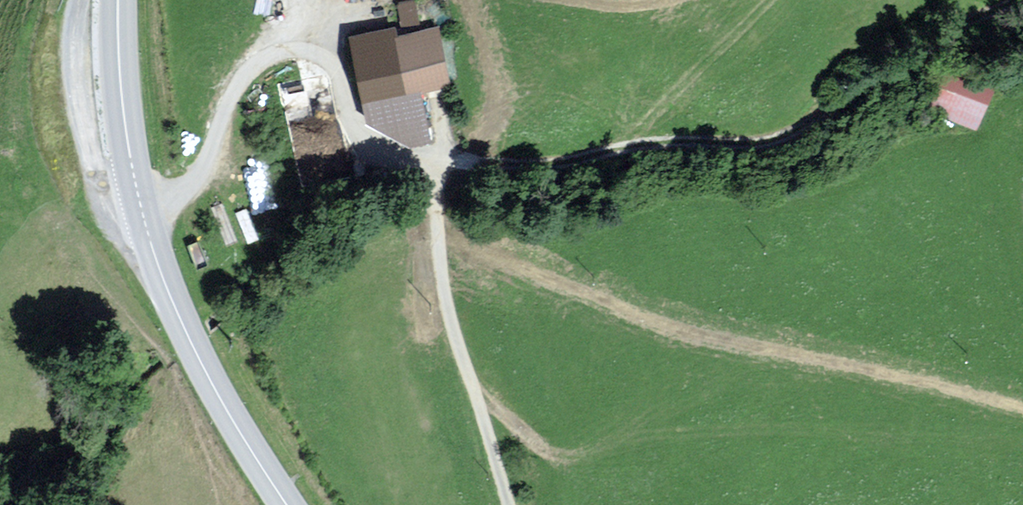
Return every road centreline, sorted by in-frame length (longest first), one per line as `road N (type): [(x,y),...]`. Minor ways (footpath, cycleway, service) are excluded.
road 1 (unclassified): [(440,163),(509,167),(662,140),(747,143),(795,128),(925,34),(1007,0)]
road 2 (track): [(475,386),(569,456),(624,458),(841,413),(900,420),(996,447),(1022,463)]
road 3 (unclassified): [(143,212),(195,182),(236,92),(282,52),(313,54),(336,69),(358,129),(380,150),(440,163)]
road 4 (unclassified): [(440,163),(452,317),(514,504)]
road 5 (secondary): [(143,212),(192,344),(286,504)]
road 6 (secondary): [(118,0),(121,81),(143,212)]

